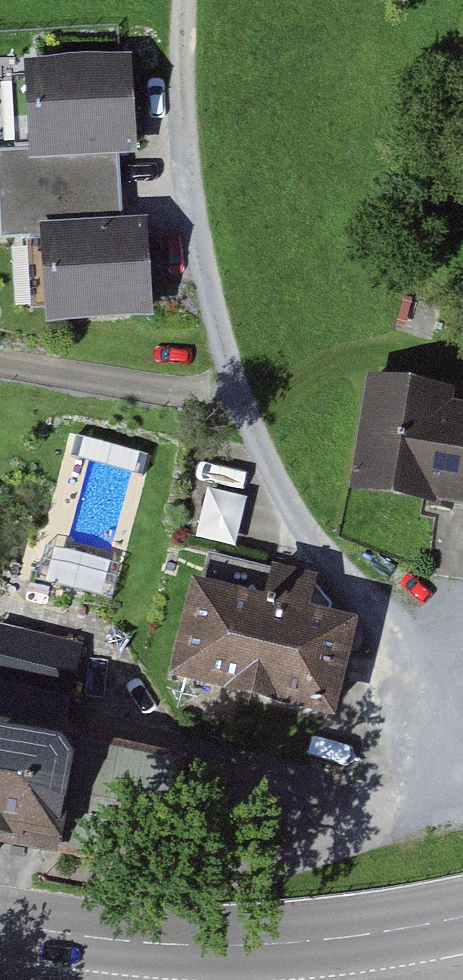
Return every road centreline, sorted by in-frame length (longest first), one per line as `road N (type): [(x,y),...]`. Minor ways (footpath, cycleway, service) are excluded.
road 1 (residential): [(224,354),(298,525),(389,635),(462,757)]
road 2 (secondary): [(462,917),(222,945),(0,923)]
road 3 (track): [(462,799),(79,936)]
road 4 (track): [(182,0),(176,32),(192,177),(224,354)]

